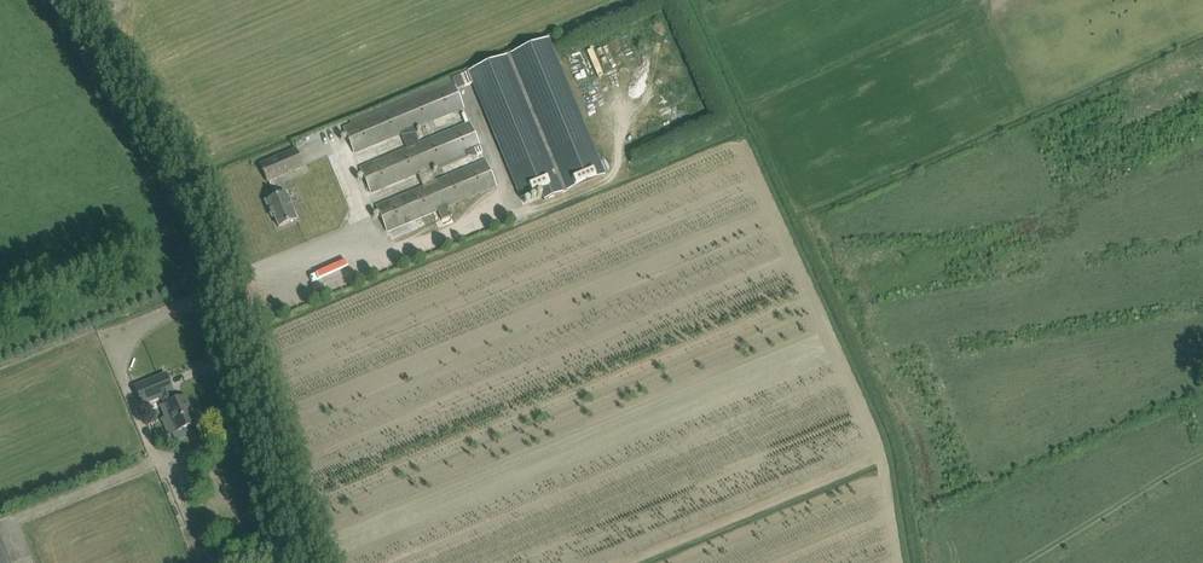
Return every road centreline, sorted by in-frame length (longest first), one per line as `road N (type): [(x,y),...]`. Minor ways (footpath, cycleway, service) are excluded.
road 1 (unclassified): [(301,562),(180,203),(44,0)]

